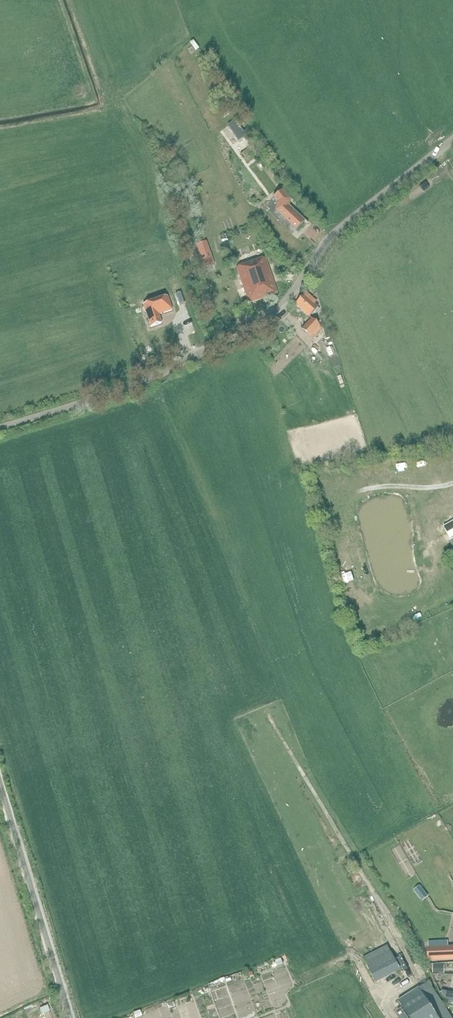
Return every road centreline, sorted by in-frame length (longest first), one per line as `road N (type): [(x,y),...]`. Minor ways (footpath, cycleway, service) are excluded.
road 1 (unclassified): [(0,428),(184,363),(267,321),(330,238),(452,141)]
road 2 (unclassified): [(69,1017),(0,784)]

